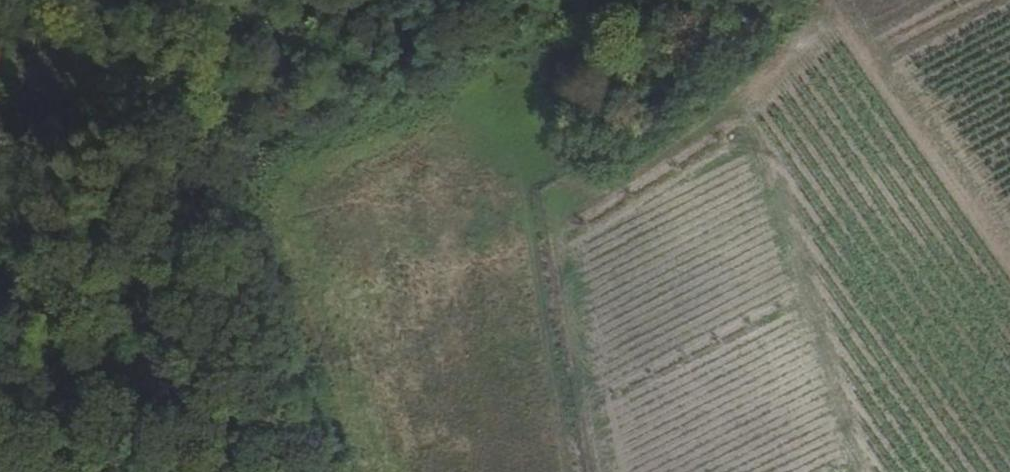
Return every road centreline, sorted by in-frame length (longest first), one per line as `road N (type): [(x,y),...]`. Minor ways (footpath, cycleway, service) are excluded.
road 1 (track): [(566,471),(519,182),(525,106)]
road 2 (track): [(850,471),(739,121)]
road 3 (track): [(1009,254),(827,0)]
road 4 (track): [(284,200),(334,307),(367,471)]
road 5 (track): [(525,106),(479,108),(390,141),(307,176),(284,200)]
road 6 (track): [(525,106),(543,70),(630,0)]
road 7 (track): [(840,18),(739,121)]
road 8 (track): [(1009,4),(882,72)]

